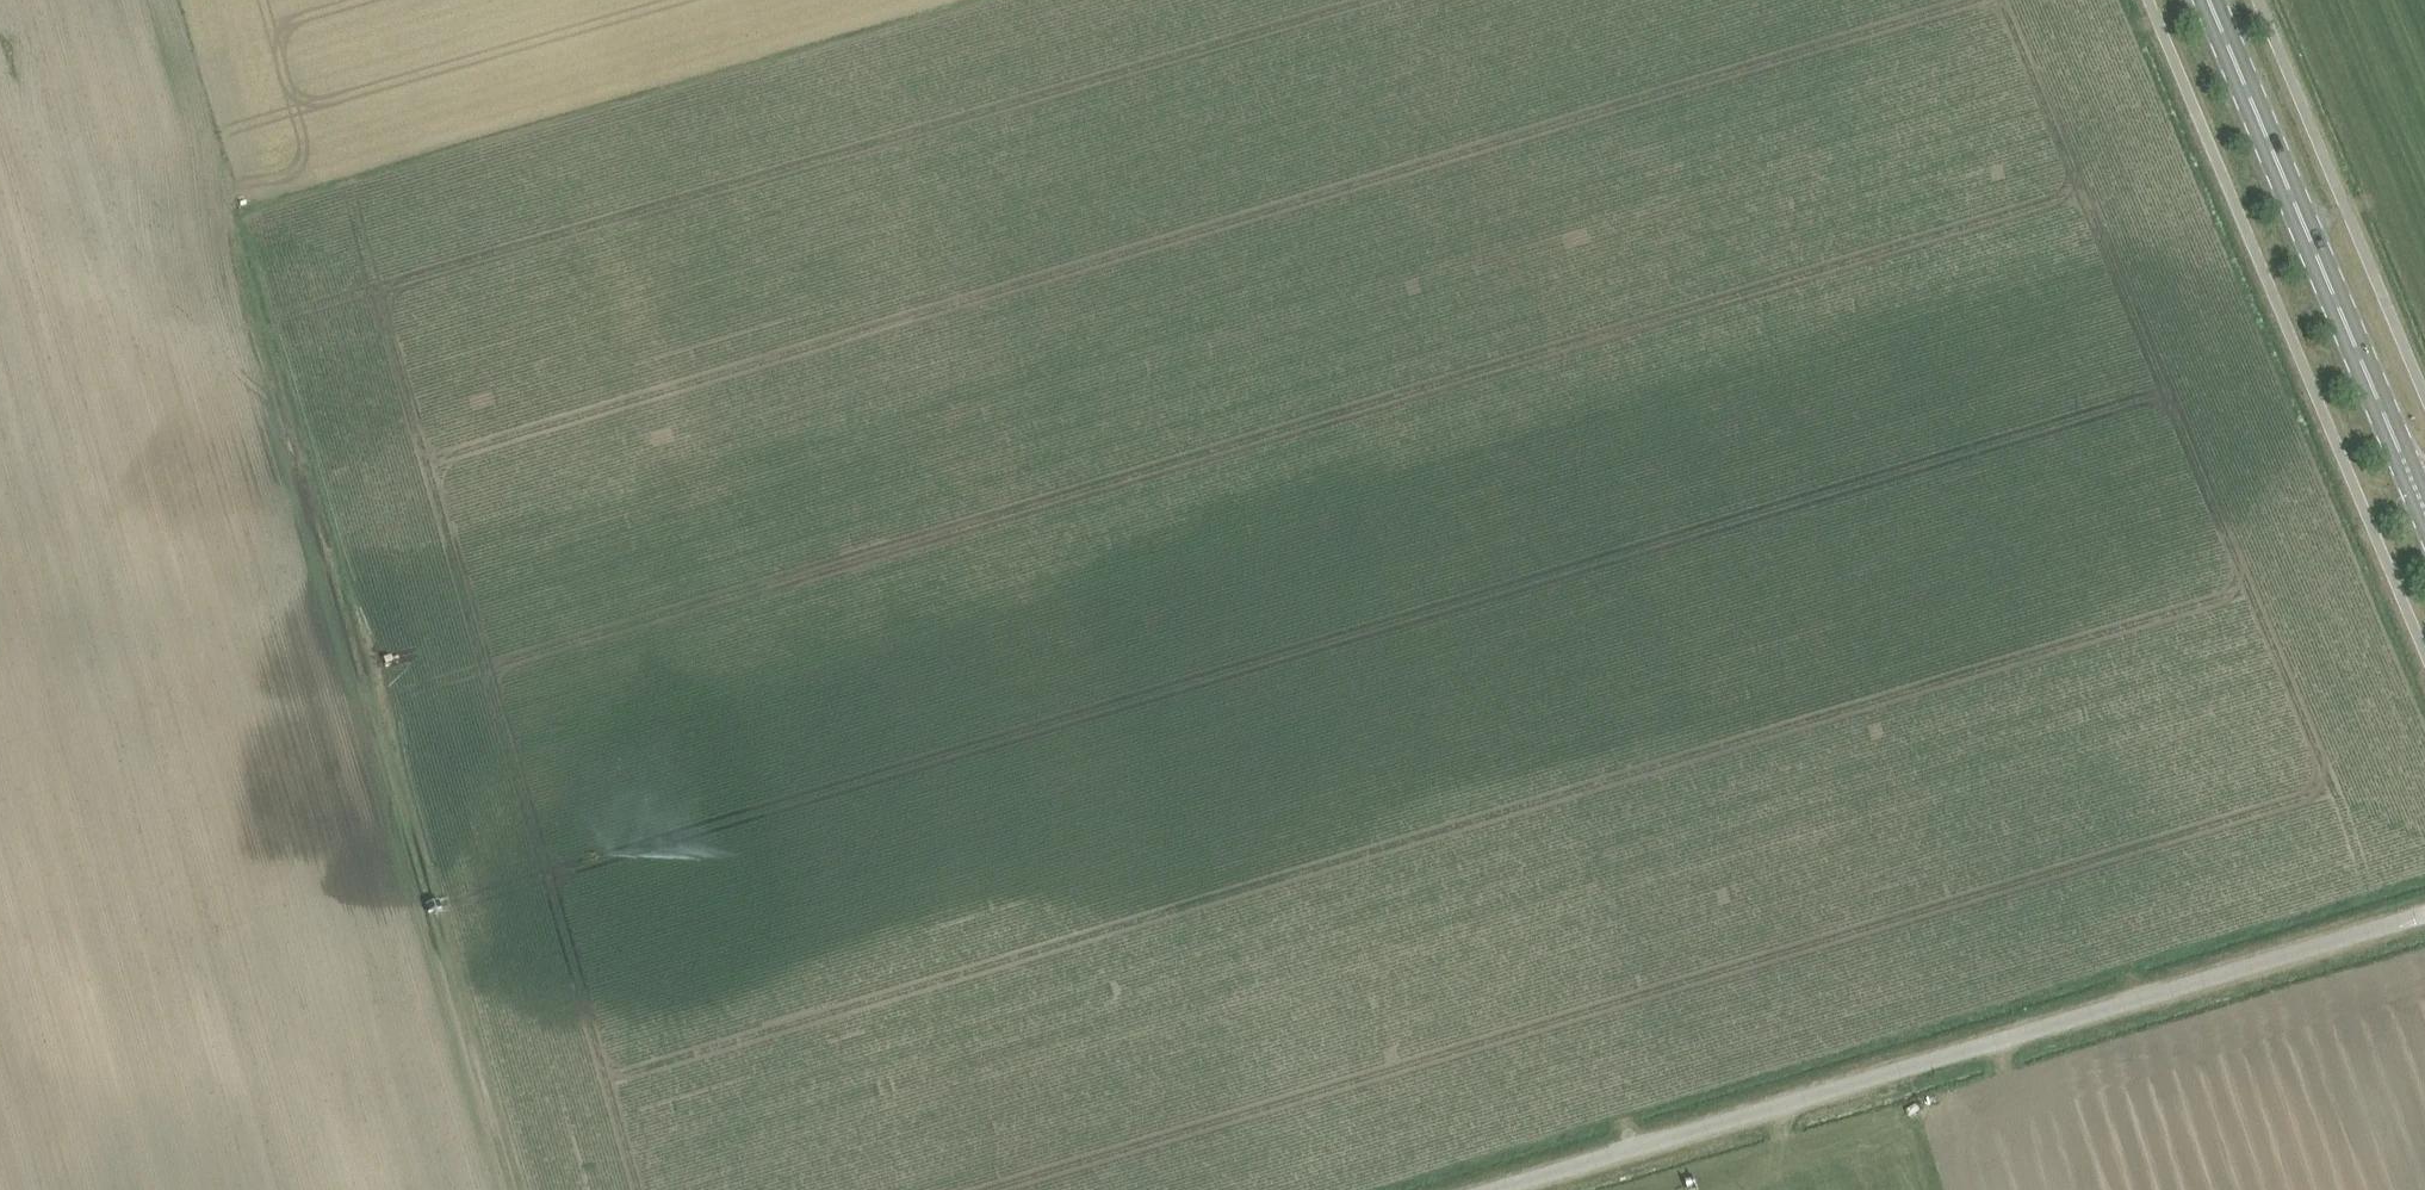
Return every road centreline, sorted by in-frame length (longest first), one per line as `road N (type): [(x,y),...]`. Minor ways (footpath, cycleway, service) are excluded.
road 1 (unclassified): [(1492,1189),(2424,914)]
road 2 (primary): [(2424,510),(2210,0)]

